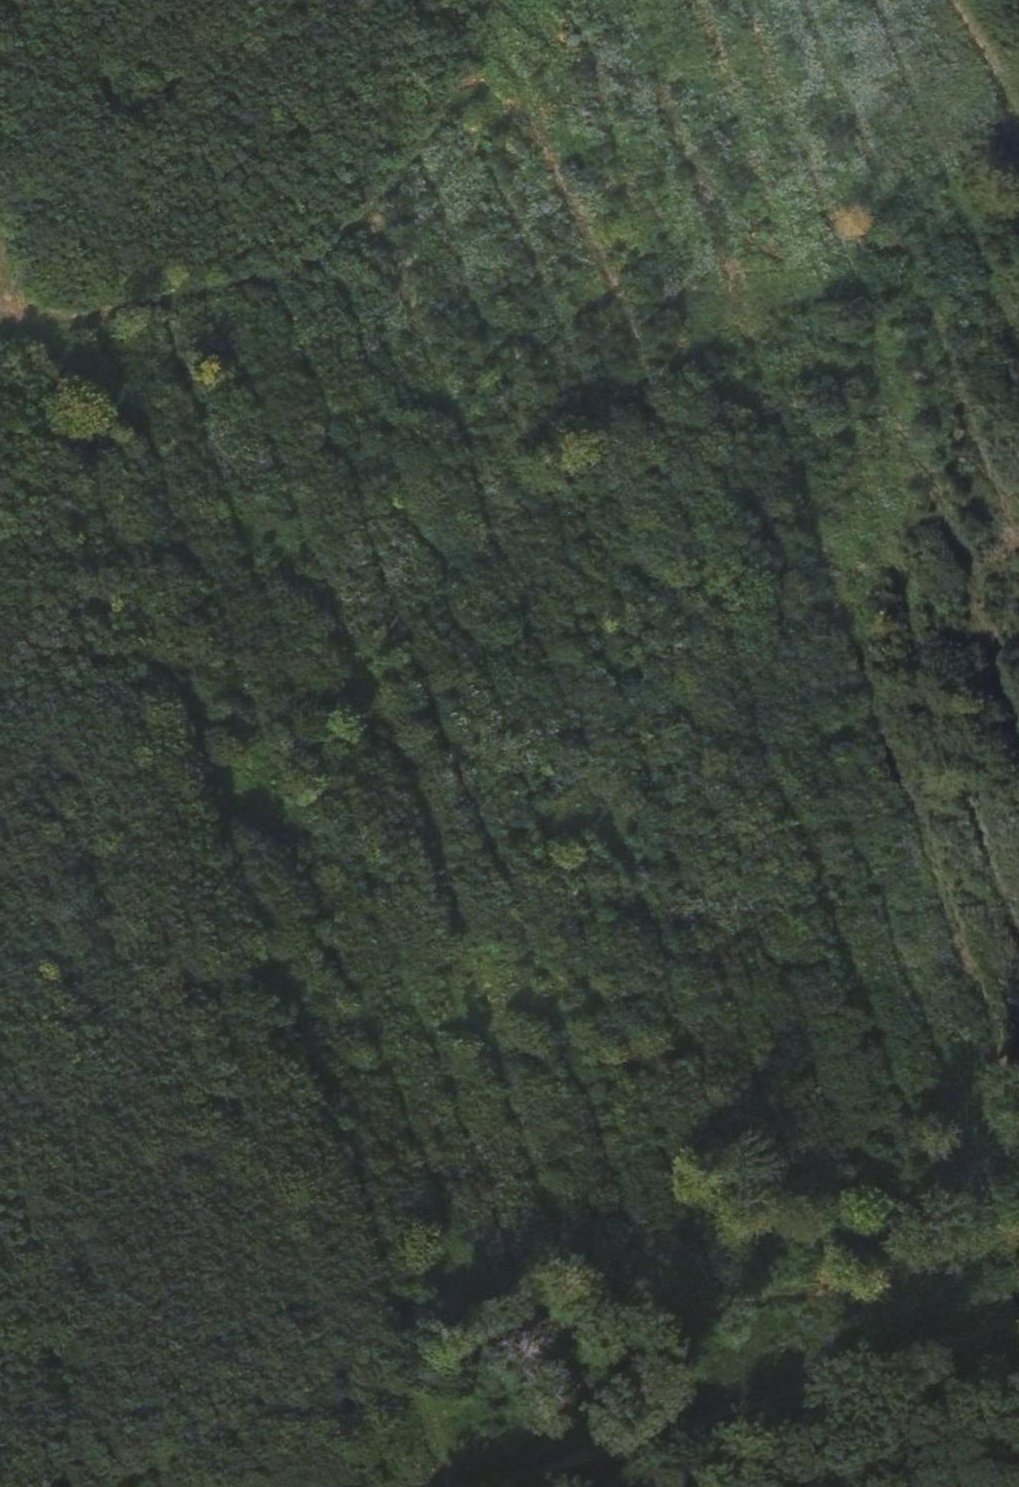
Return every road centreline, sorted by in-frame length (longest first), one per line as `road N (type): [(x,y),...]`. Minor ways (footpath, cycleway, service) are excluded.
road 1 (track): [(495,1486),(1018,1323)]

